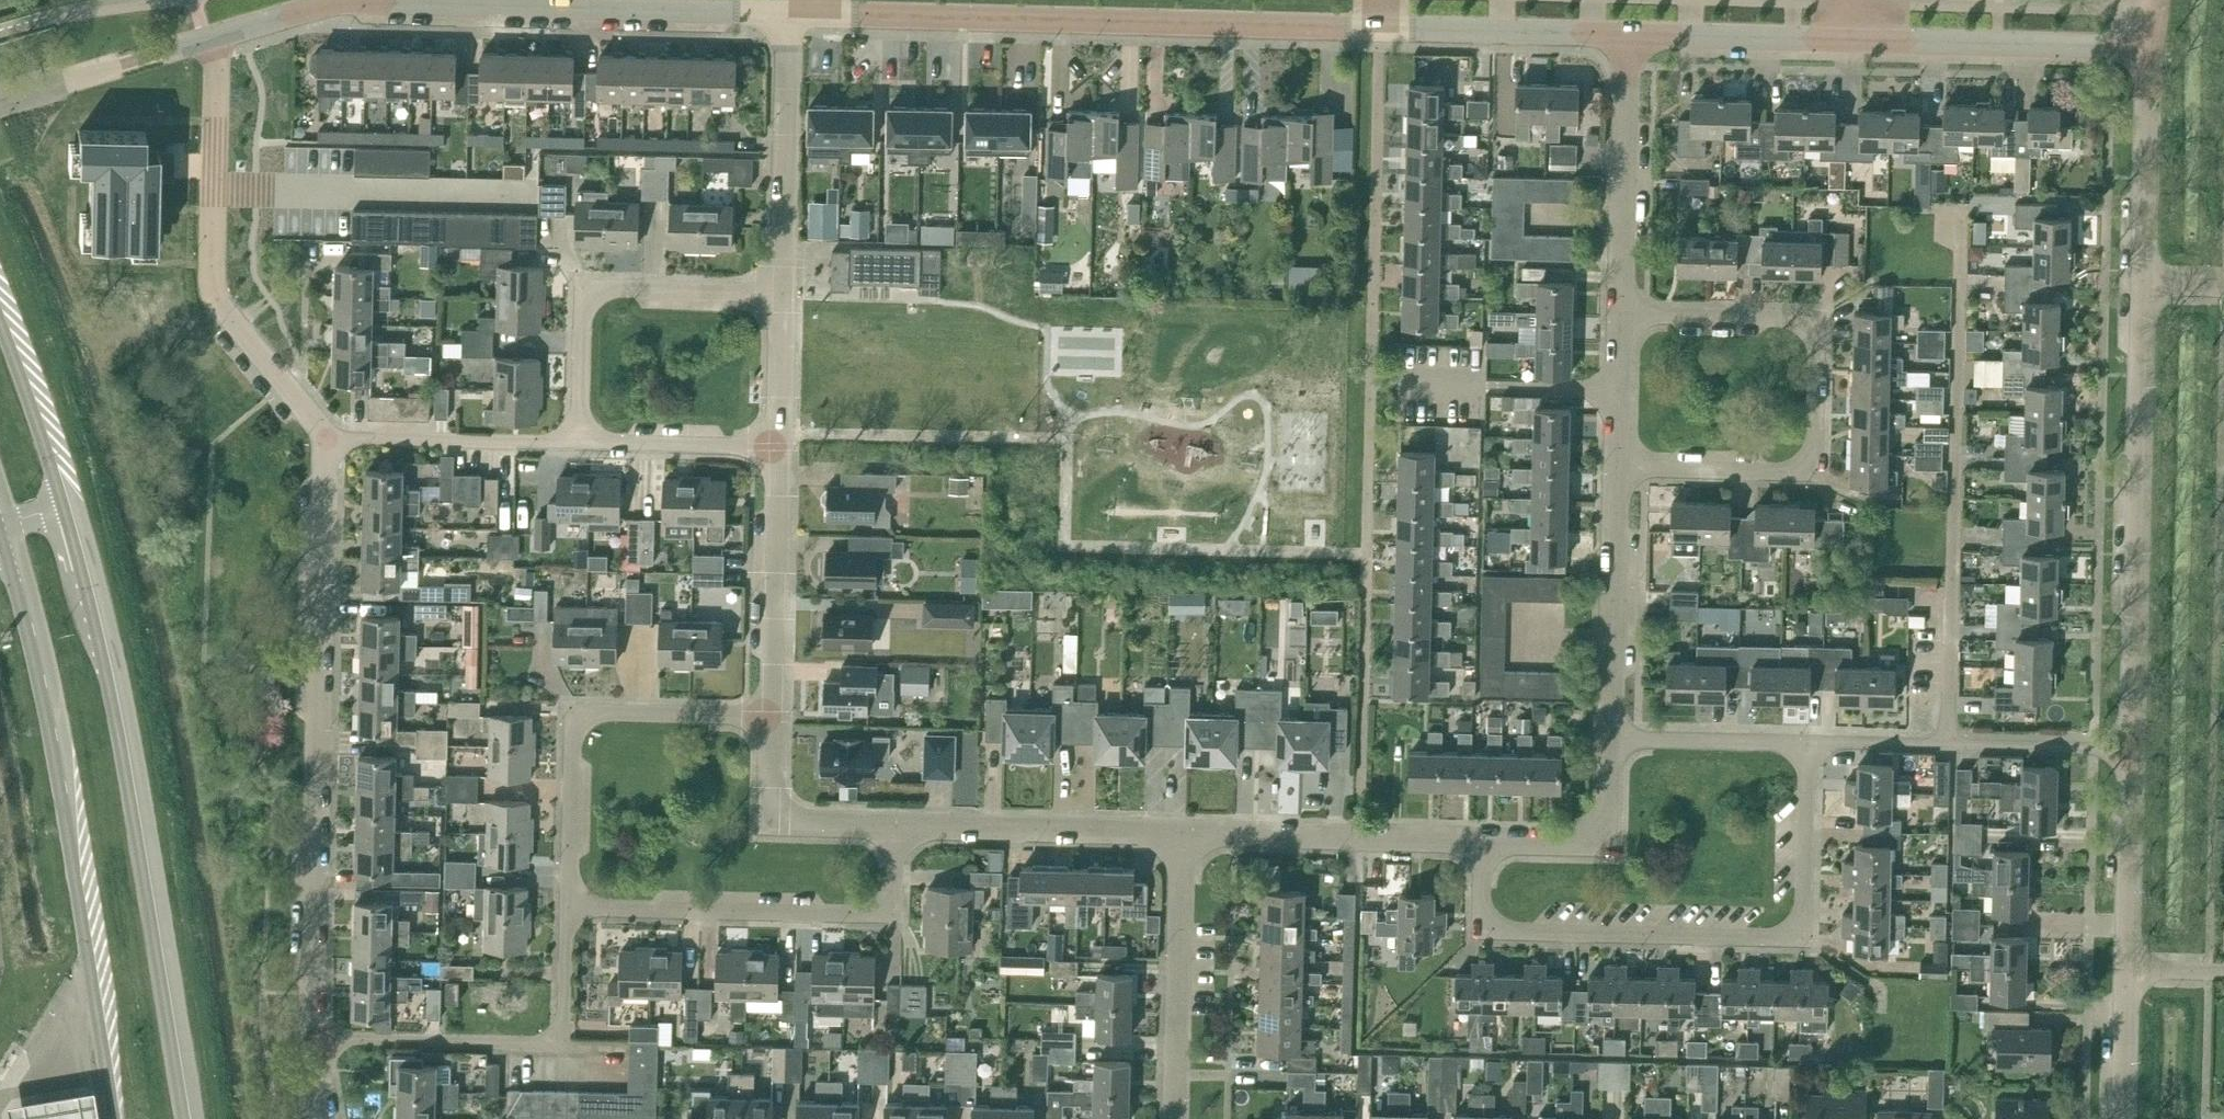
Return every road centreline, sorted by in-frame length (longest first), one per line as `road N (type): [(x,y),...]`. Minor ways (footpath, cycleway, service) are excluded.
road 1 (secondary): [(192,1118),(121,690),(73,505)]
road 2 (secondary): [(6,525),(58,752),(113,1118)]
road 3 (residential): [(315,1038),(326,437)]
road 4 (residential): [(1484,839),(1482,926),(1801,933),(1805,741)]
road 5 (tertiary): [(1381,27),(827,12)]
road 6 (residential): [(1617,466),(1815,471),(1818,319),(1621,315)]
road 7 (residential): [(2132,748),(2142,285)]
road 8 (residential): [(326,437),(213,284),(217,66),(208,38)]
road 9 (tertiary): [(789,12),(352,0)]
road 10 (residential): [(569,908),(894,914),(897,825)]
road 11 (residential): [(569,908),(574,711),(773,716)]
road 12 (residential): [(315,1038),(563,1044),(569,908)]
road 13 (residential): [(581,442),(583,288),(783,294)]
road 14 (residential): [(1805,741),(2132,748)]
road 15 (residential): [(1484,839),(1182,832)]
road 16 (tertiary): [(2150,46),(1851,39)]
road 17 (residential): [(1177,1118),(1182,832)]
road 18 (residential): [(1182,832),(897,825)]
road 19 (residential): [(783,294),(789,12)]
road 20 (residential): [(1627,33),(1621,315)]
road 21 (residential): [(1617,466),(1613,737)]
road 22 (residential): [(773,716),(778,446)]
road 23 (residential): [(581,442),(326,437)]
road 24 (tertiary): [(1627,33),(1381,27)]
road 25 (residential): [(2142,285),(2150,46)]
road 26 (residential): [(897,825),(770,823),(773,716)]
road 27 (residential): [(1613,737),(1611,842),(1484,839)]
road 28 (tertiary): [(1851,39),(1627,33)]
road 29 (residential): [(2126,969),(2132,748)]
road 30 (secondary): [(73,505),(0,300)]
road 31 (tertiary): [(208,38),(0,100)]
road 32 (residential): [(778,446),(581,442)]
road 33 (residential): [(1613,737),(1805,741)]
road 34 (residential): [(778,446),(783,294)]
road 35 (residential): [(1621,315),(1617,466)]
road 36 (residential): [(2123,1118),(2126,969)]
road 37 (tertiary): [(352,0),(208,38)]

